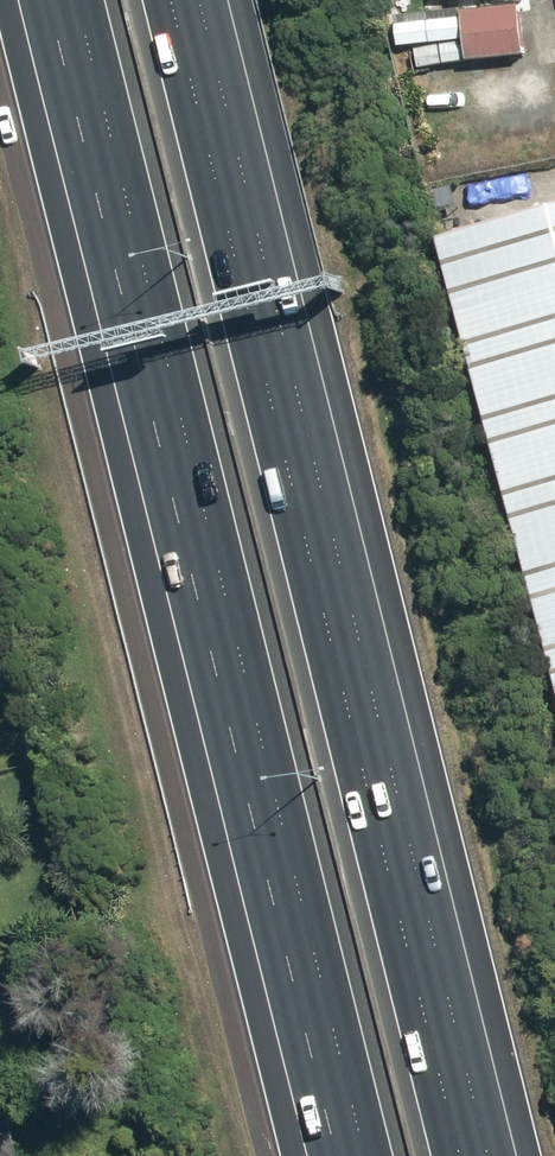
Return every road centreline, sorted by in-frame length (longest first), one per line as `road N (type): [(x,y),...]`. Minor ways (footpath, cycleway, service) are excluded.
road 1 (motorway): [(365,1155),(74,0)]
road 2 (motorway): [(173,0),(461,1155)]

